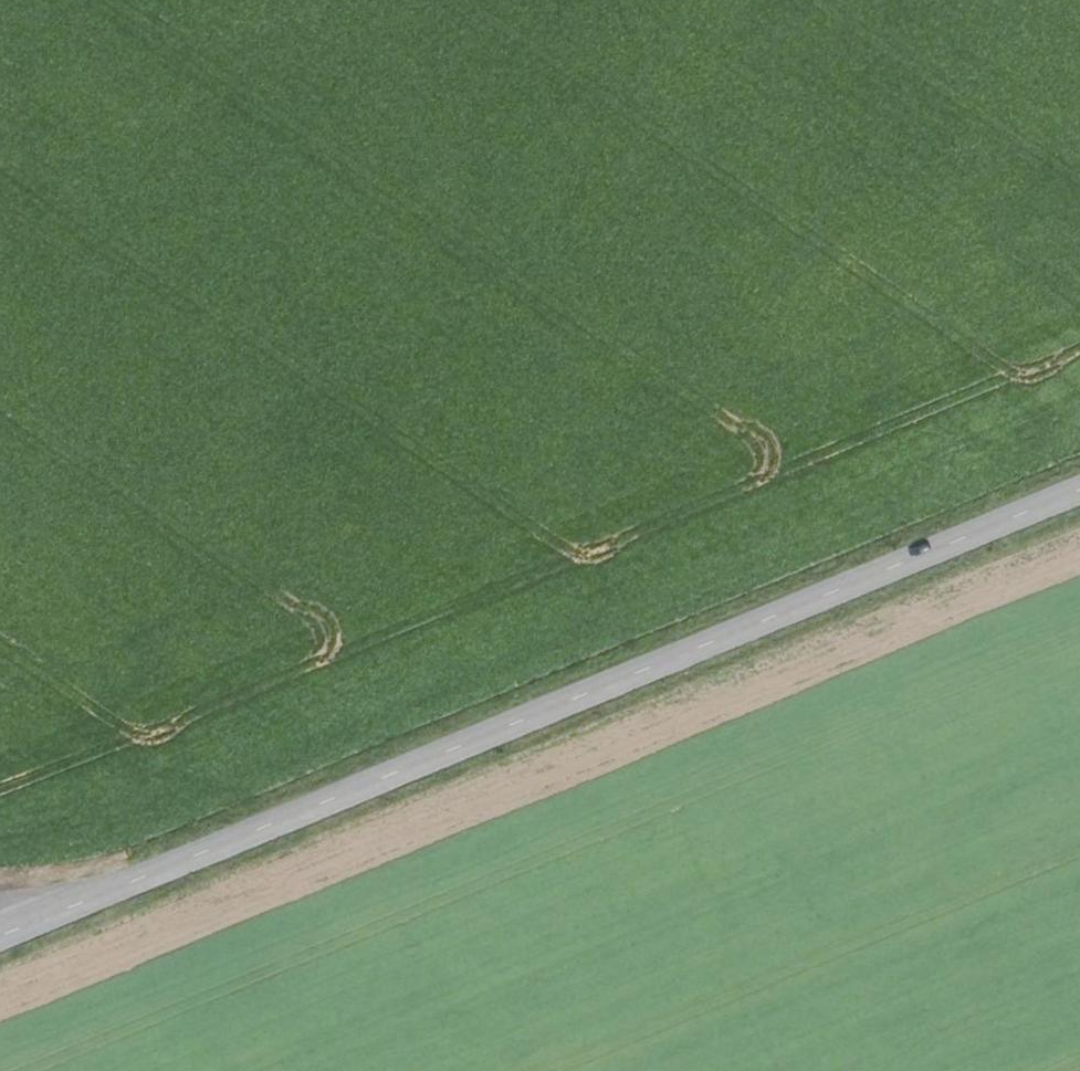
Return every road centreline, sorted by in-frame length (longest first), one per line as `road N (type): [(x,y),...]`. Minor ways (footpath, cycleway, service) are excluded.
road 1 (secondary): [(0,937),(1079,490)]

